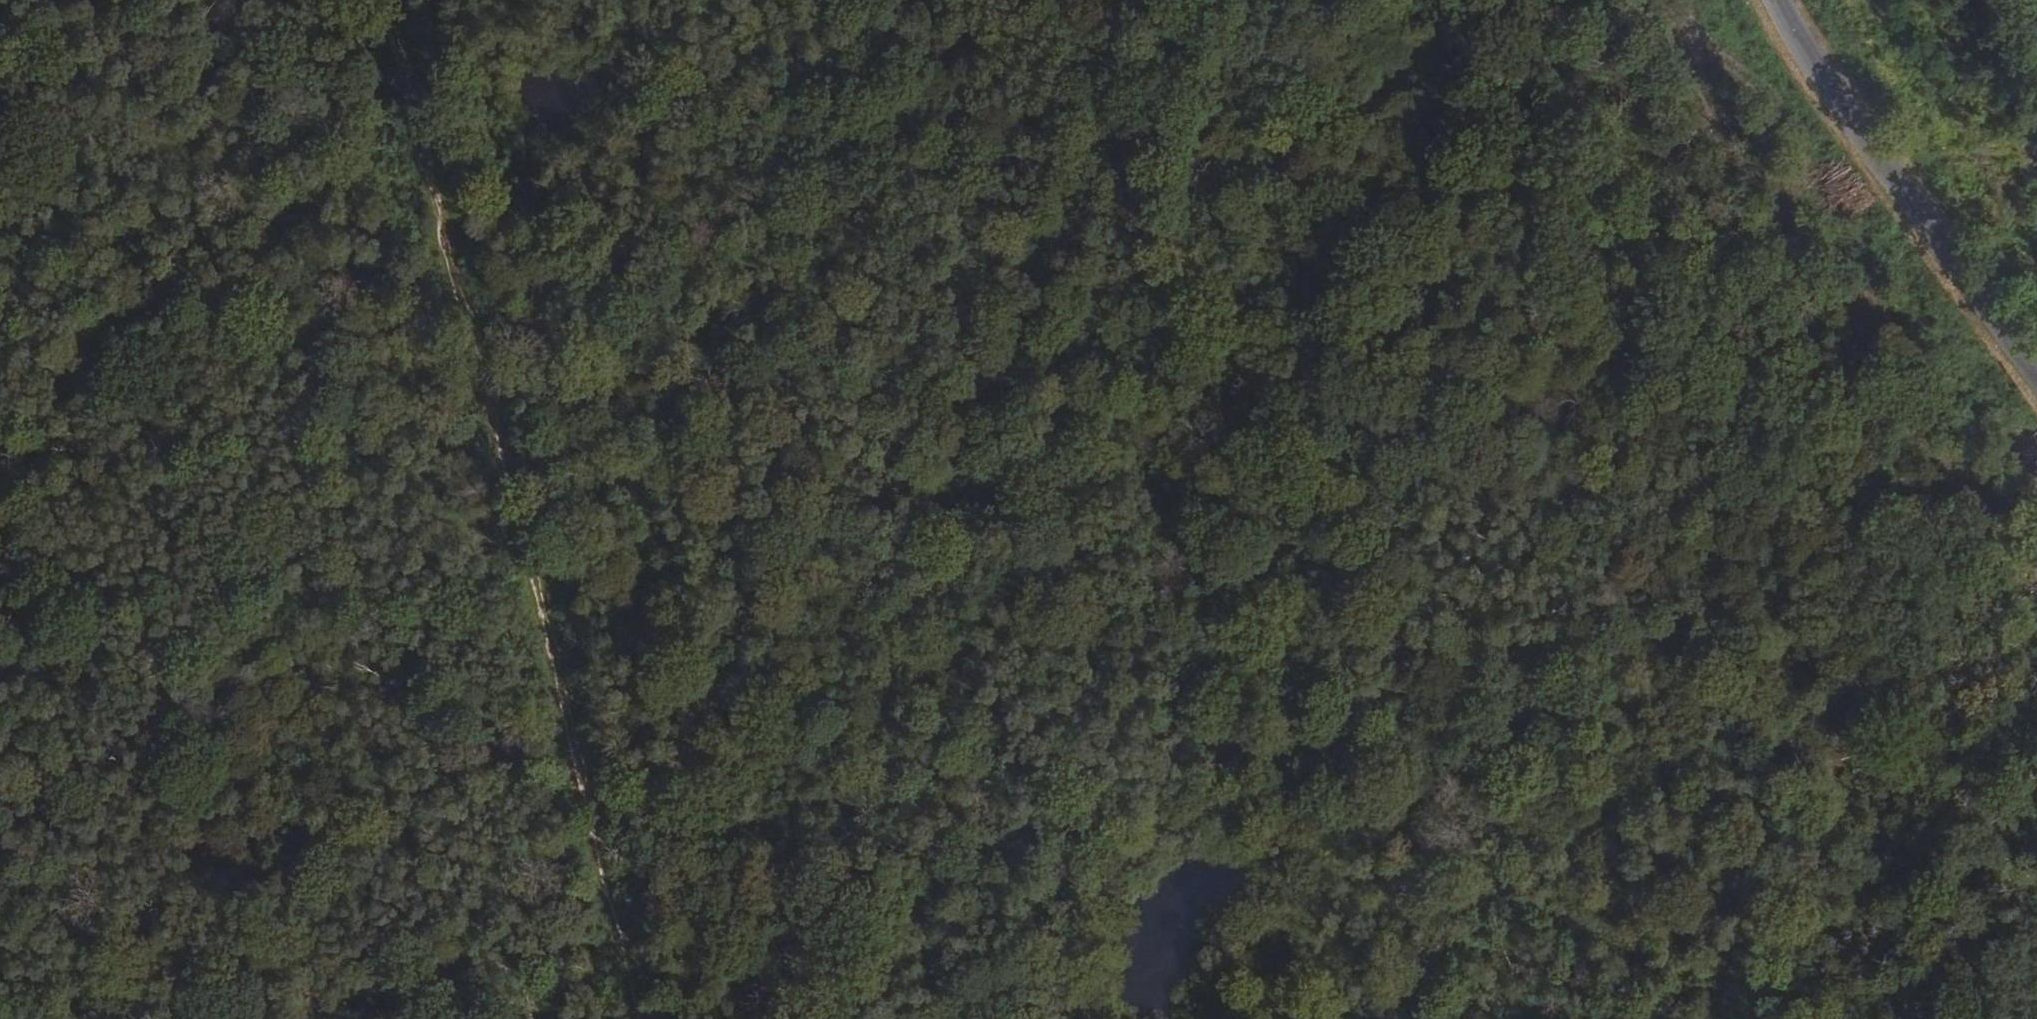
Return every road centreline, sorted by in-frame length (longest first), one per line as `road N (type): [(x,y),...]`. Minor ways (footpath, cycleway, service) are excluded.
road 1 (tertiary): [(2036,388),(1788,0)]

